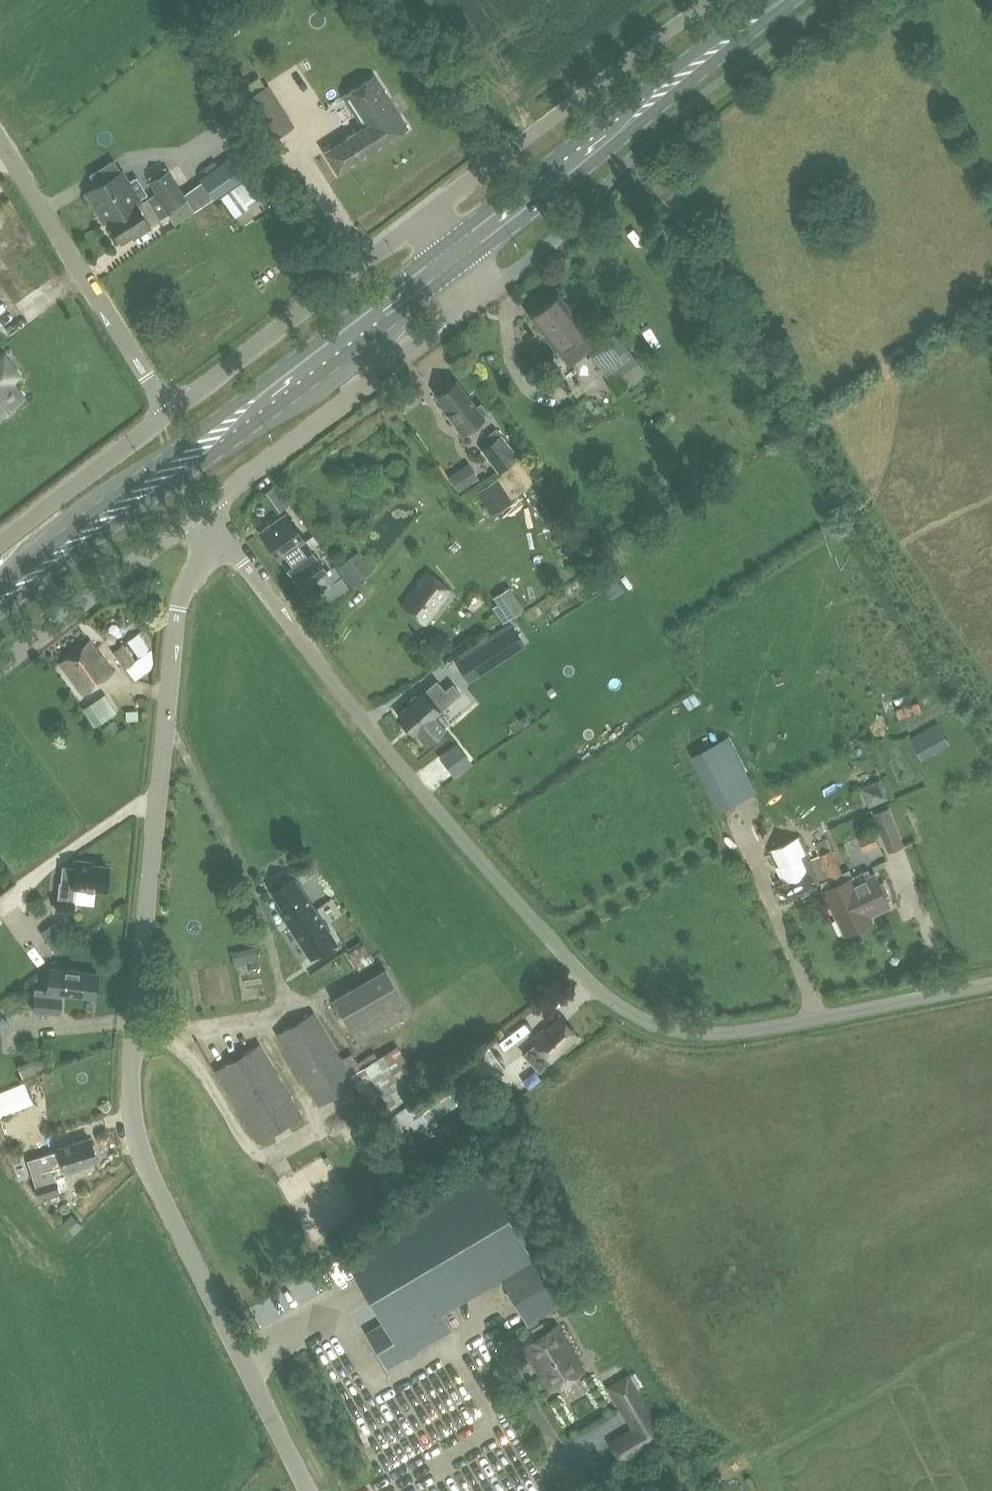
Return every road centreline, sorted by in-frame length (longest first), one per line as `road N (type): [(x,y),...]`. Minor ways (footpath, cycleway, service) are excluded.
road 1 (unclassified): [(223,541),(190,577),(176,625),(130,1097),(150,1174),(309,1490)]
road 2 (unclassified): [(991,982),(715,1032),(636,1016),(594,986),(363,724),(223,541)]
road 3 (primary): [(0,604),(466,248)]
road 4 (unclassified): [(466,248),(497,285),(203,510)]
road 5 (primary): [(466,248),(786,0)]
road 6 (unclassified): [(433,210),(713,0)]
road 7 (unclassified): [(168,412),(433,210)]
road 8 (unclassified): [(168,412),(0,141)]
road 9 (unclassified): [(203,510),(0,665)]
road 10 (unclassified): [(0,542),(168,412)]

